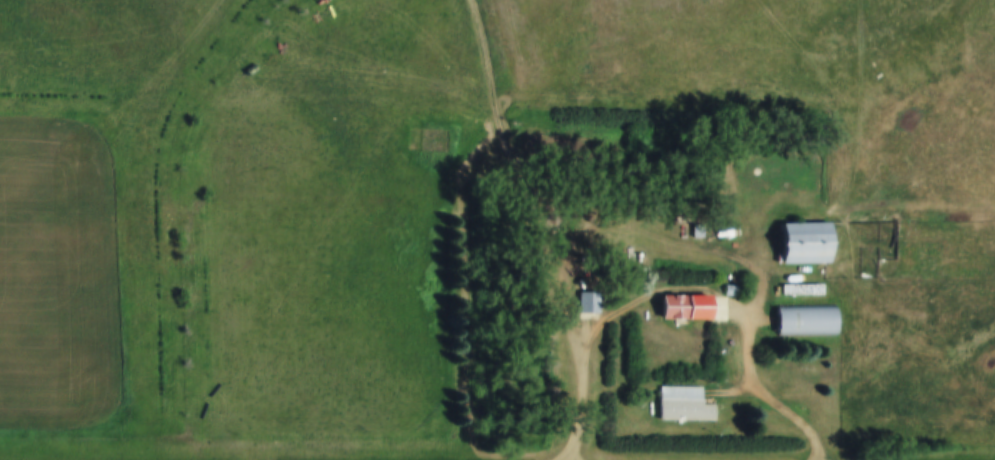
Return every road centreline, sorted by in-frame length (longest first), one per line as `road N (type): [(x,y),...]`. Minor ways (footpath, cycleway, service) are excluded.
road 1 (track): [(590,346),(491,85),(471,0)]

